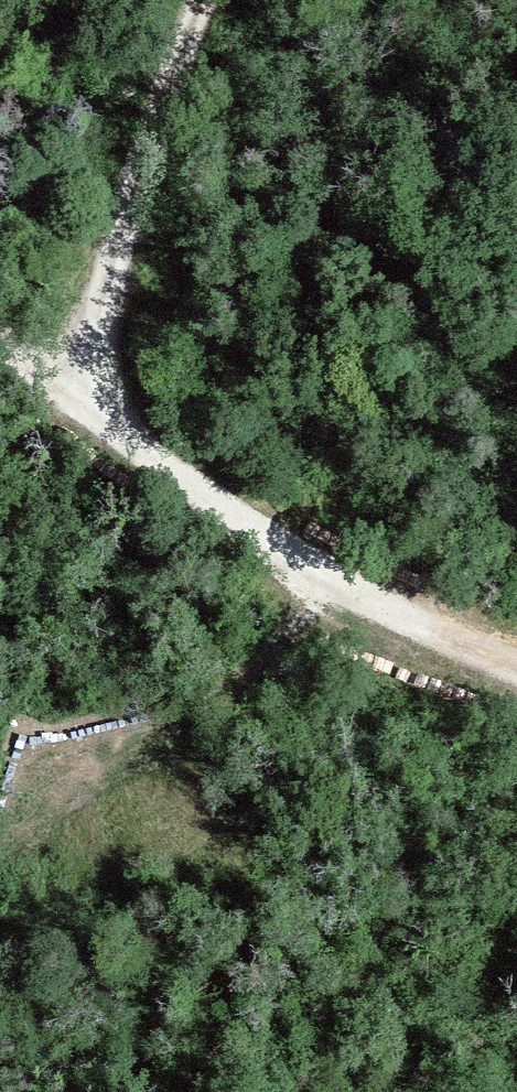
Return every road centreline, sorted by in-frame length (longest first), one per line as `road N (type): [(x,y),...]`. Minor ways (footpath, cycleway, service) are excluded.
road 1 (track): [(516,668),(285,549),(0,353)]
road 2 (track): [(83,411),(144,144),(194,0)]
road 3 (track): [(354,585),(223,705),(54,782)]

